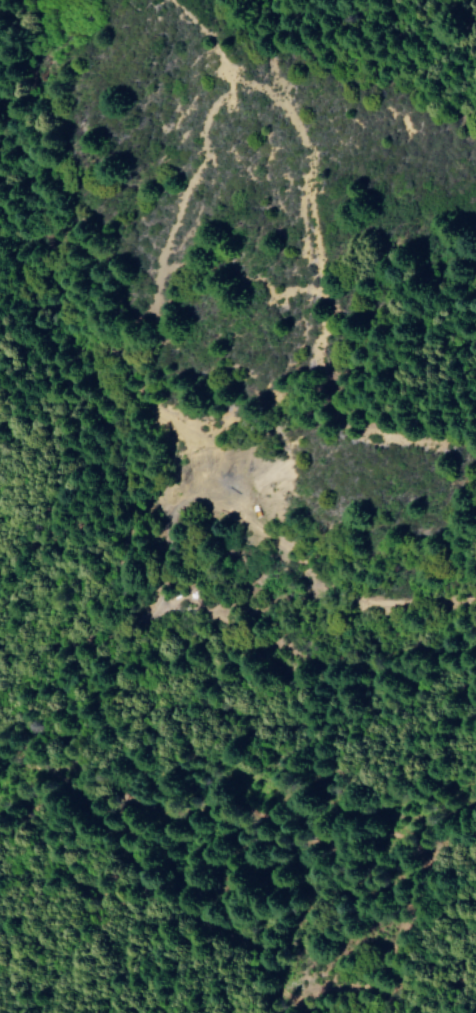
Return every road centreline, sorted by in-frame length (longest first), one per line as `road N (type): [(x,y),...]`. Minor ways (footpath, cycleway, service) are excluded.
road 1 (track): [(475,714),(249,769),(149,769),(11,719),(1,700)]
road 2 (track): [(475,607),(372,618),(166,621),(0,701)]

